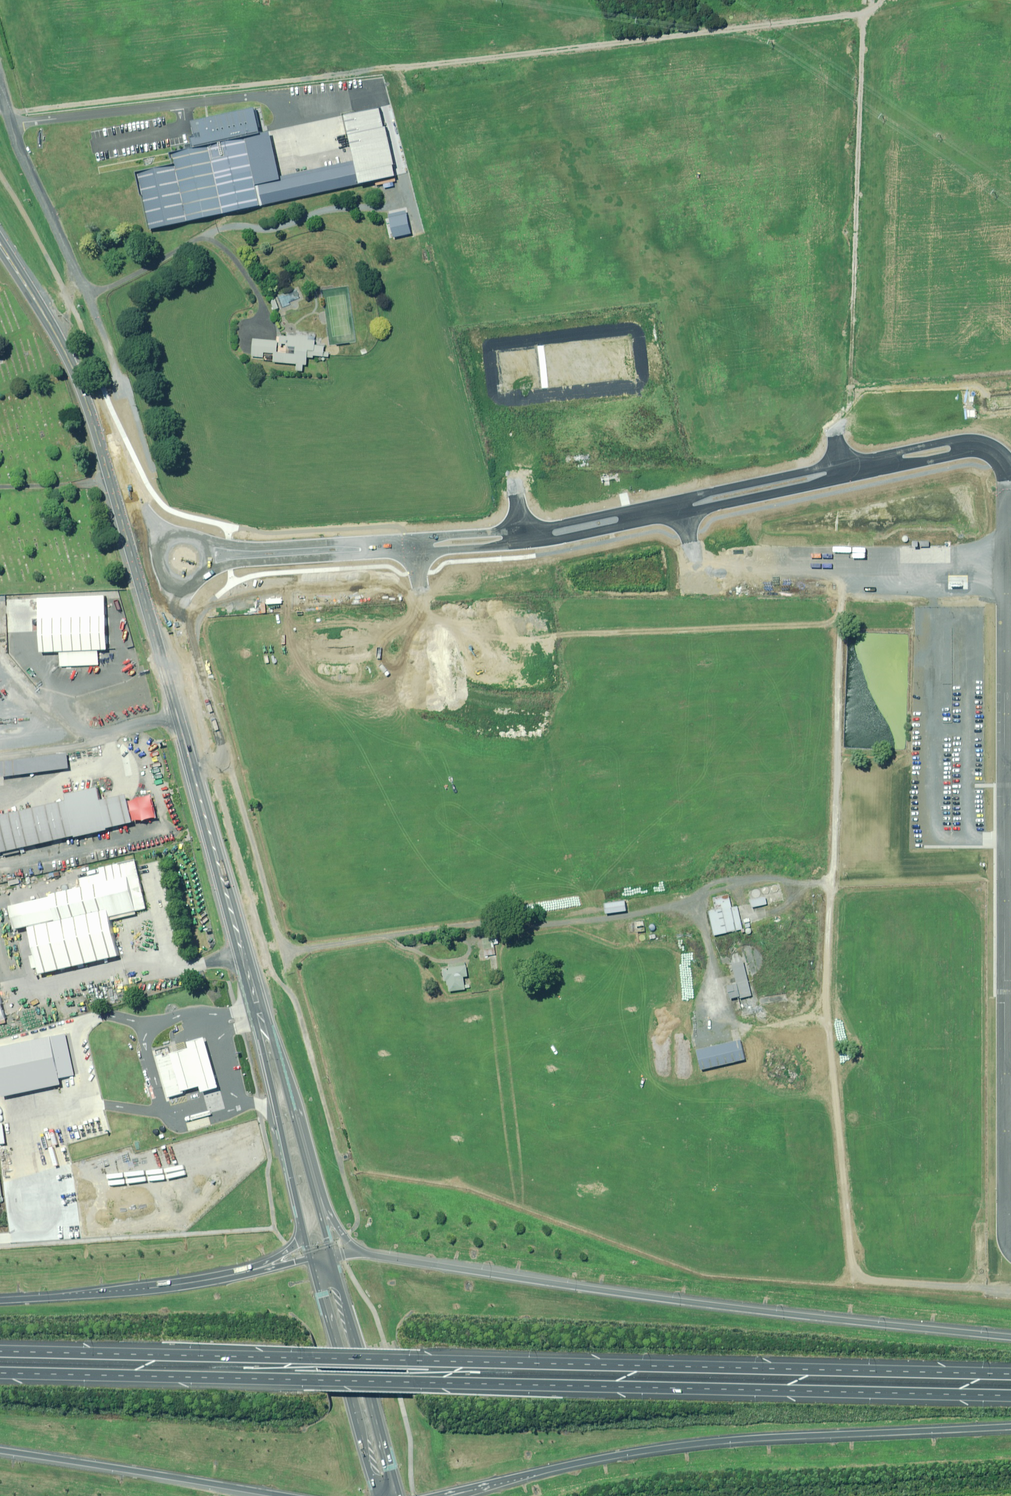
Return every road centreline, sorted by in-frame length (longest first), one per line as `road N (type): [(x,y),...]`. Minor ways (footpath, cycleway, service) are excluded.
road 1 (motorway): [(1010,1396),(0,1374)]
road 2 (motorway): [(0,1352),(1010,1374)]
road 3 (unclassified): [(1010,498),(1005,511),(1001,472),(978,451),(559,540),(240,563),(203,577)]
road 4 (unclassified): [(198,537),(248,547),(543,526),(958,438),(985,441),(1010,465)]
road 5 (motorway): [(367,1255),(1010,1338)]
road 6 (track): [(266,77),(860,0)]
road 7 (motorway): [(1010,1428),(707,1443),(488,1484)]
road 8 (primary): [(171,621),(174,706),(262,1016)]
road 9 (track): [(849,6),(836,366)]
road 10 (unclassified): [(120,390),(0,90)]
road 11 (primary): [(0,242),(61,345),(102,443),(147,513)]
road 12 (motorway): [(289,1495),(0,1450)]
road 13 (primary): [(332,1255),(401,1495)]
road 14 (primary): [(377,1495),(311,1258)]
road 15 (primary): [(305,1230),(262,1016)]
road 16 (motorway): [(150,1292),(262,1265),(293,1248),(305,1230)]
road 17 (motorway): [(150,1292),(311,1258)]
road 18 (primary): [(262,1016),(310,1169)]
road 19 (motorway): [(0,1300),(150,1292)]

